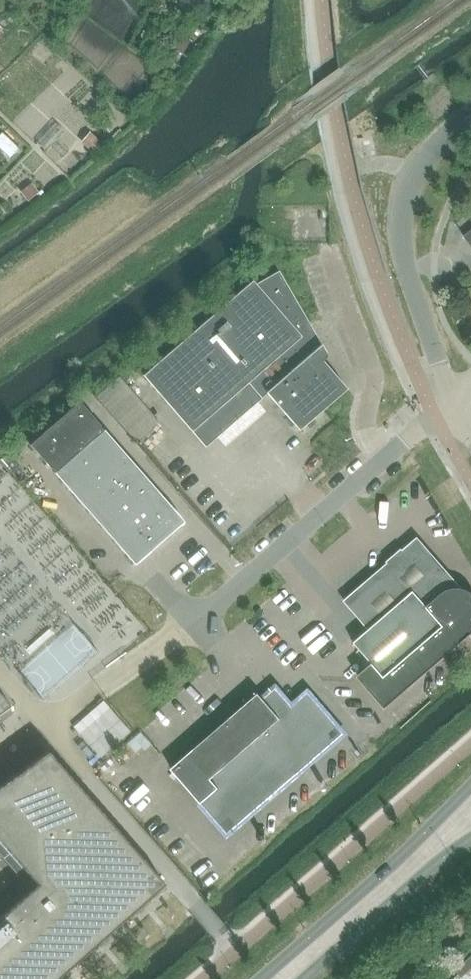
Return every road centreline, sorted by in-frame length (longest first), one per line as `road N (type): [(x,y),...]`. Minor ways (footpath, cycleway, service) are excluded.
road 1 (residential): [(188,631),(454,399)]
road 2 (residential): [(454,399),(419,307),(399,218),(404,191),(425,159),(470,125)]
road 3 (secondary): [(470,782),(256,978)]
road 4 (secondary): [(311,978),(470,844)]

